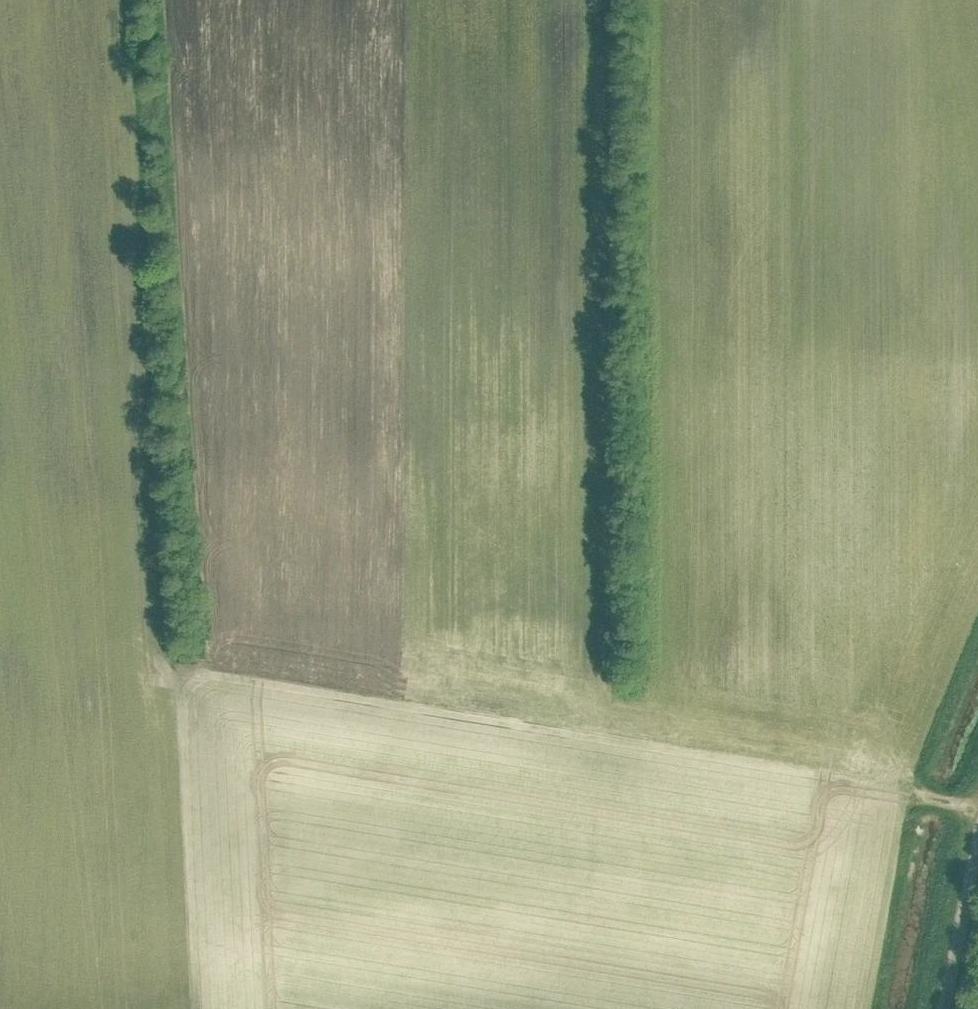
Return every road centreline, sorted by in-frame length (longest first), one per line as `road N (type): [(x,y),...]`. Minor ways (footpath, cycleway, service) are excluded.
road 1 (unclassified): [(948,1008),(977,863)]

